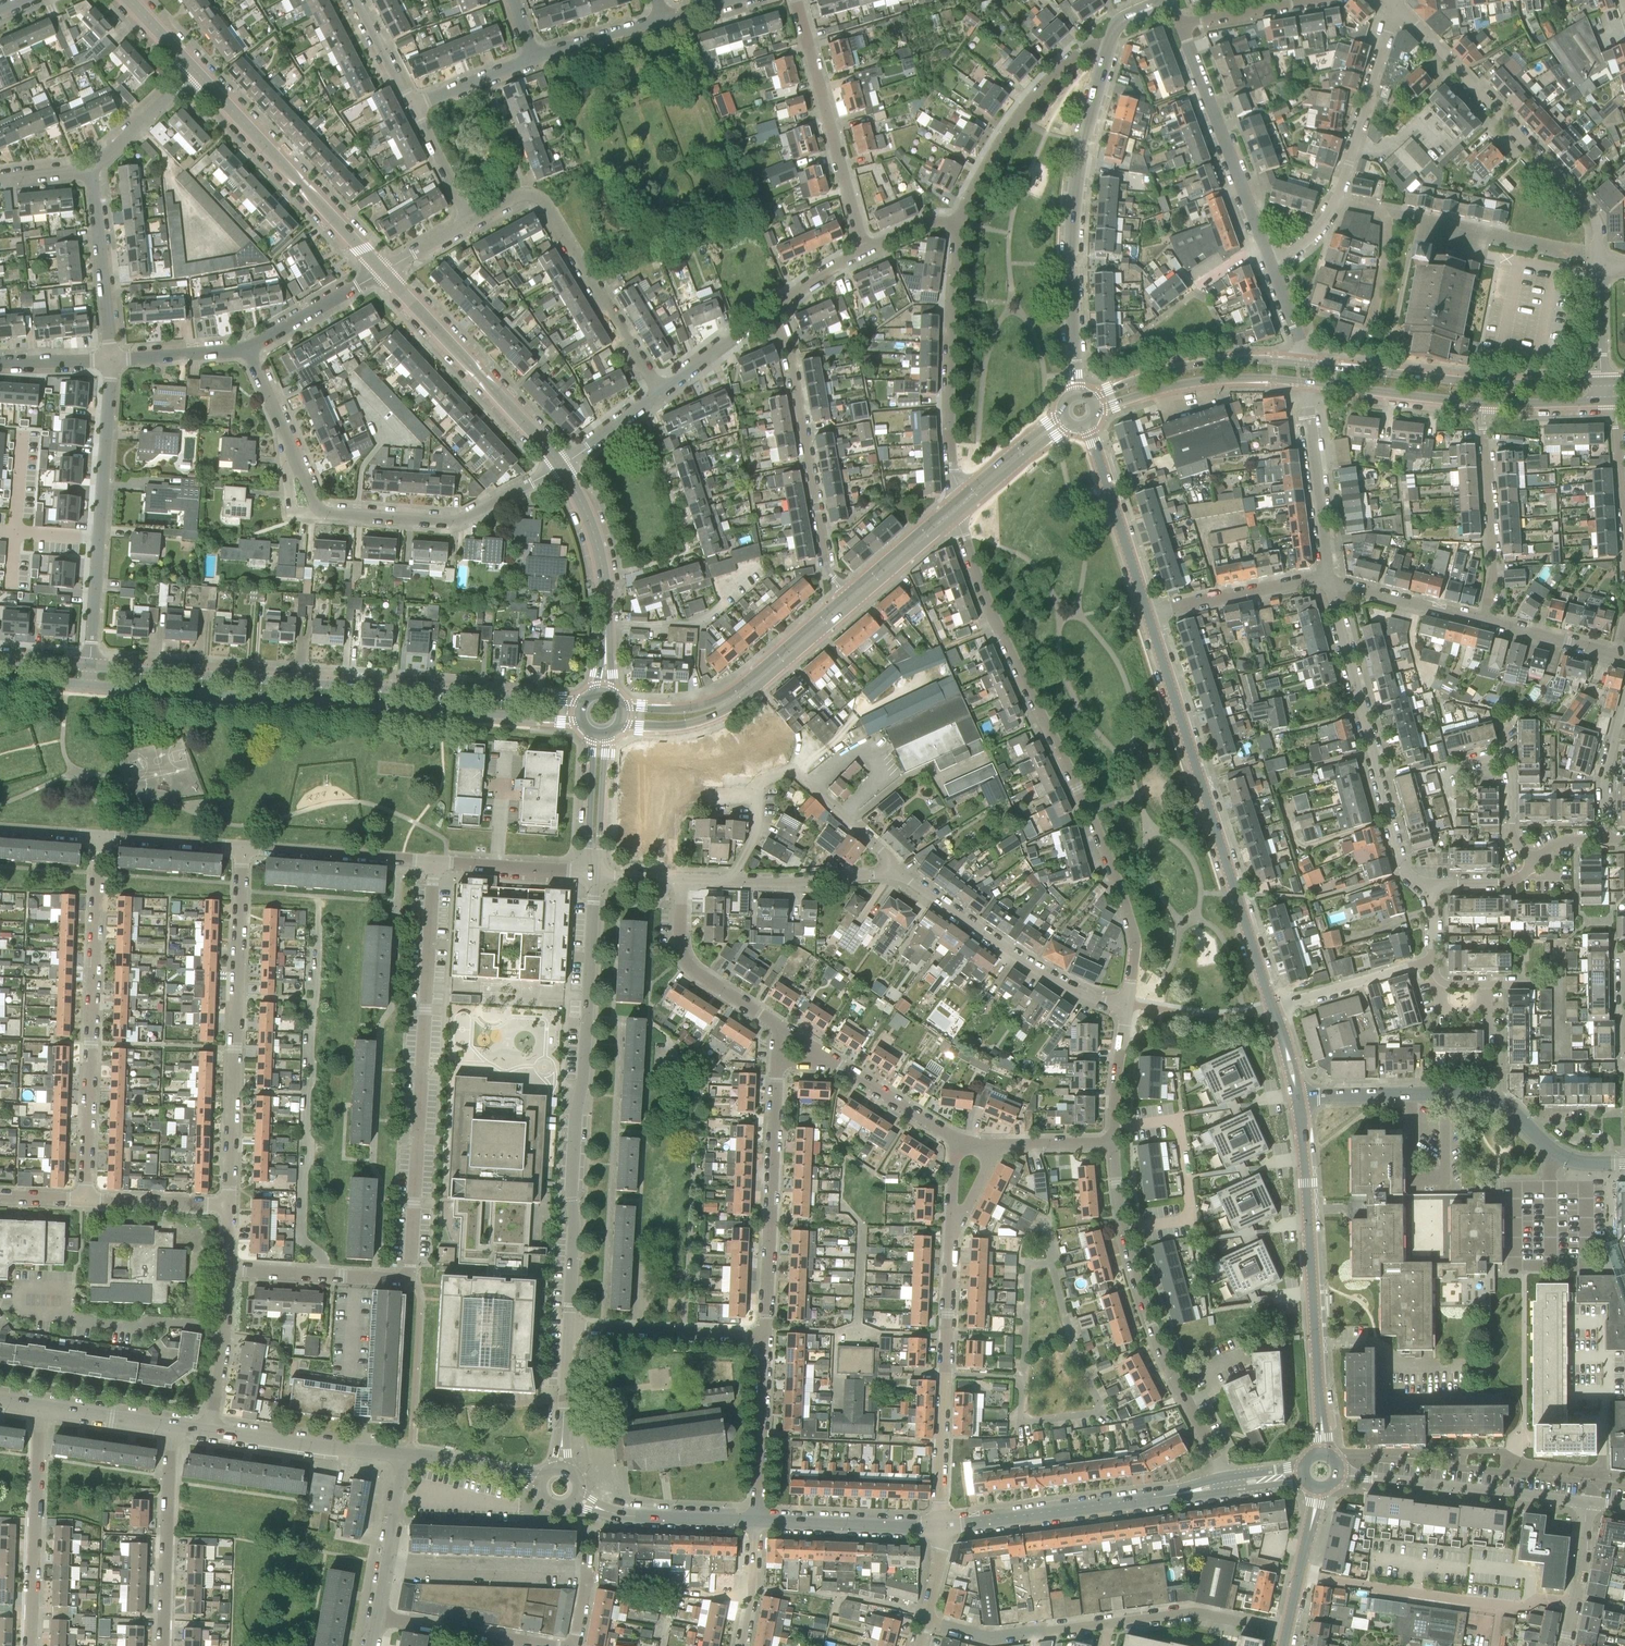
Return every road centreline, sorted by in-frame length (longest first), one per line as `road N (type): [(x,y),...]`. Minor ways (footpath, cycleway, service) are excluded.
road 1 (residential): [(1127,1008),(1132,929),(1121,897),(957,514)]
road 2 (tertiary): [(583,703),(90,667)]
road 3 (tertiary): [(89,686),(581,720)]
road 4 (residential): [(569,1328),(594,873)]
road 5 (residential): [(562,467),(458,524),(319,514),(249,349)]
road 6 (residential): [(411,1280),(434,862)]
road 7 (unclassified): [(1272,1008),(1147,613)]
road 8 (tertiary): [(618,725),(701,721),(741,701),(957,514)]
road 9 (residential): [(86,1201),(100,837)]
road 10 (residential): [(229,1206),(242,847)]
road 11 (unclassified): [(1323,1454),(1299,1096)]
road 12 (residential): [(1226,1479),(1147,1311),(1128,1246),(1115,1144)]
road 13 (unclassified): [(1077,394),(1075,231),(1085,142),(1107,50)]
road 14 (residential): [(1600,267),(1595,218),(1395,4)]
road 15 (residential): [(846,595),(829,575),(778,302)]
road 16 (residential): [(474,224),(530,194),(541,198),(660,392)]
road 17 (tertiary): [(1603,382),(1475,384),(1302,365)]
road 18 (residential): [(939,1528),(951,1235)]
road 19 (residential): [(736,881),(758,830),(759,782),(793,769),(896,873)]
road 20 (residential): [(574,1645),(588,1571),(385,1563)]
road 21 (residential): [(1573,1605),(1529,1598),(1499,1604),(1299,1576)]
road 22 (residential): [(956,501),(950,356),(965,225)]
road 23 (residential): [(764,1336),(776,1062)]
road 24 (unclassified): [(385,275),(199,75)]
road 25 (residential): [(1127,1008),(1039,974),(896,873)]
road 26 (tertiary): [(846,595),(734,691),(697,707),(621,708)]
road 27 (unclassified): [(562,467),(385,275)]
road 28 (residential): [(864,248),(796,0)]
road 29 (residential): [(1270,262),(1178,23)]
road 30 (residential): [(1589,1502),(1338,1473)]
road 31 (residential): [(1534,1135),(1502,1106),(1471,1095),(1299,1096)]
road 32 (residential): [(1392,821),(1330,583)]
road 33 (residential): [(1536,863),(1512,833),(1512,752),(1443,771),(1454,823)]
road 34 (residential): [(965,225),(983,174),(1016,123),(1081,51),(1107,50)]
road 35 (residential): [(31,1645),(40,1408)]
road 36 (unclassified): [(604,683),(602,567),(562,467)]
road 37 (residential): [(164,1645),(171,1425)]
road 38 (residential): [(1482,403),(1494,576),(1484,621)]
road 39 (tertiary): [(1302,365),(1195,365),(1091,399)]
road 40 (tertiary): [(1096,411),(1198,381),(1304,383)]
road 41 (residential): [(637,567),(688,552),(642,406)]
road 42 (residential): [(1337,200),(1395,4)]
road 43 (residential): [(1330,583),(1304,383)]
road 44 (unclassified): [(1147,613),(1087,425)]
road 45 (residential): [(405,1454),(210,1431)]
road 46 (residential): [(777,1026),(683,959),(681,879)]
road 47 (residential): [(764,1336),(569,1328)]
road 48 (residential): [(434,862),(242,847)]
road 49 (residential): [(112,360),(94,170)]
road 50 (residential): [(939,1528),(1127,1502)]
road 51 (residential): [(1110,1624),(990,1639),(926,1622)]
road 52 (residential): [(756,1522),(764,1336)]
road 53 (residential): [(1147,613),(1330,583)]
road 54 (residential): [(411,1280),(226,1269)]
road 55 (residential): [(756,1522),(939,1528)]
road 56 (residential): [(1287,1632),(1198,1613),(1110,1624)]
road 57 (residential): [(99,539),(112,360)]
road 58 (tertiary): [(1304,383),(1482,403)]
road 59 (residential): [(550,1645),(375,1618)]
road 60 (residential): [(588,1505),(621,1517),(756,1522)]
road 61 (residential): [(210,1431),(226,1269)]
road 62 (residential): [(1624,563),(1612,401)]
road 63 (residential): [(594,873),(434,862)]
road 64 (residential): [(896,873),(736,881)]
road 65 (residential): [(1484,621),(1330,583)]
road 66 (residential): [(249,349),(385,275)]
road 67 (residential): [(660,392),(778,302)]
road 68 (residential): [(1392,821),(1299,847),(1285,800)]
road 69 (tertiary): [(957,514),(1071,424)]
road 70 (tertiary): [(956,501),(846,595)]
road 71 (residential): [(229,1206),(86,1201)]
road 72 (residential): [(242,847),(100,837)]
road 73 (residential): [(139,129),(169,161),(169,184),(217,241)]
road 74 (residential): [(561,1469),(569,1328)]
road 75 (residential): [(956,1140),(837,1064)]
road 76 (residential): [(542,1483),(405,1454)]
road 77 (residential): [(594,733),(594,873)]
road 78 (residential): [(594,873),(606,734)]
road 79 (tertiary): [(1064,414),(956,501)]
road 80 (residential): [(112,360),(249,349)]
road 81 (residential): [(1617,655),(1484,621)]
road 82 (residential): [(1115,1144),(1127,1008)]
road 83 (residential): [(531,59),(661,18)]
road 84 (residential): [(171,1425),(40,1408)]
road 85 (residential): [(1178,23),(1307,0)]
road 86 (tertiary): [(1482,403),(1612,401)]
road 87 (residential): [(413,110),(474,224)]
road 88 (residential): [(413,110),(531,59)]
road 89 (residential): [(90,667),(99,539)]
road 90 (residential): [(742,1645),(756,1522)]
road 91 (residential): [(1605,841),(1605,781),(1620,719)]
road 92 (residential): [(357,0),(413,110)]
road 93 (residential): [(1272,1008),(1390,974)]

